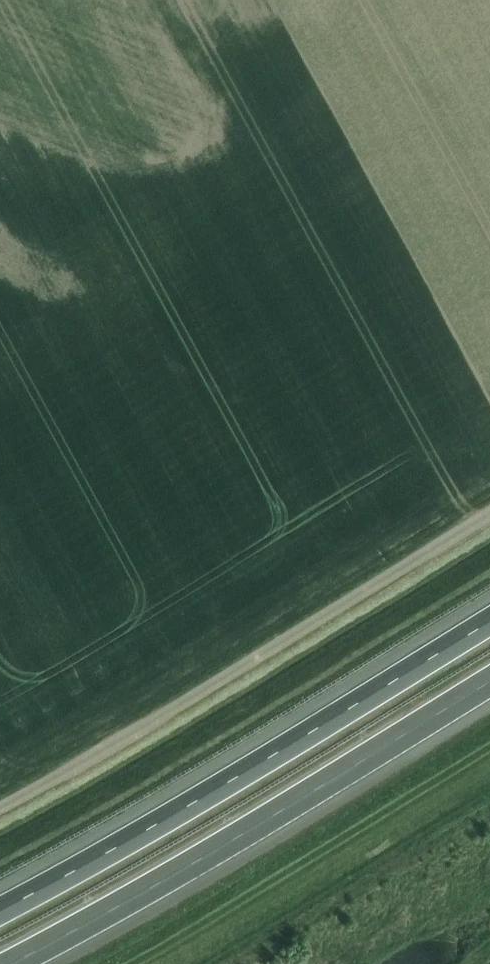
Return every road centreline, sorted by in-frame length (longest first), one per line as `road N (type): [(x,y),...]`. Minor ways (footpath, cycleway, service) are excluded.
road 1 (unclassified): [(0,806),(489,512)]
road 2 (motorway): [(489,619),(188,806),(0,910)]
road 3 (motorway): [(12,963),(489,686)]

